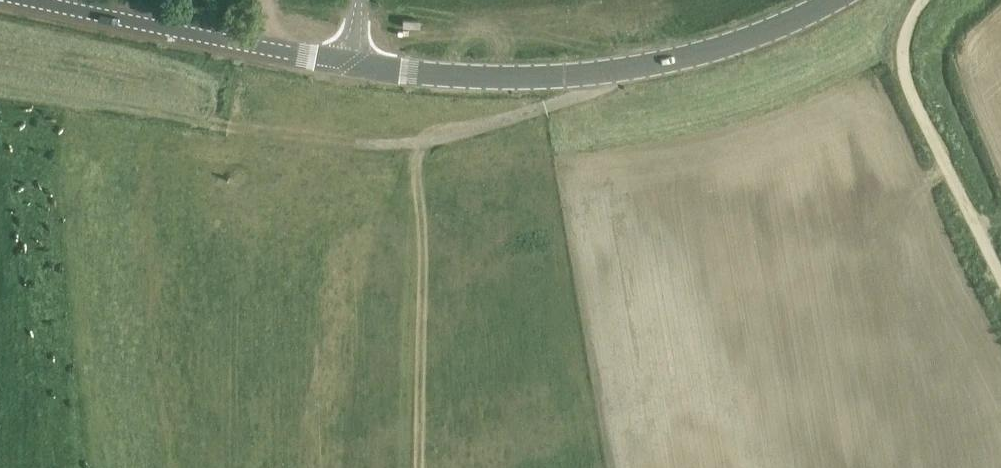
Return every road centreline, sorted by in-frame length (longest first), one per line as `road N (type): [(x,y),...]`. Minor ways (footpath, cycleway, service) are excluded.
road 1 (secondary): [(349,63),(496,78),(634,68),(721,48),(832,0)]
road 2 (secondary): [(349,63),(34,0)]
road 3 (track): [(1000,280),(903,67),(904,41),(924,0)]

